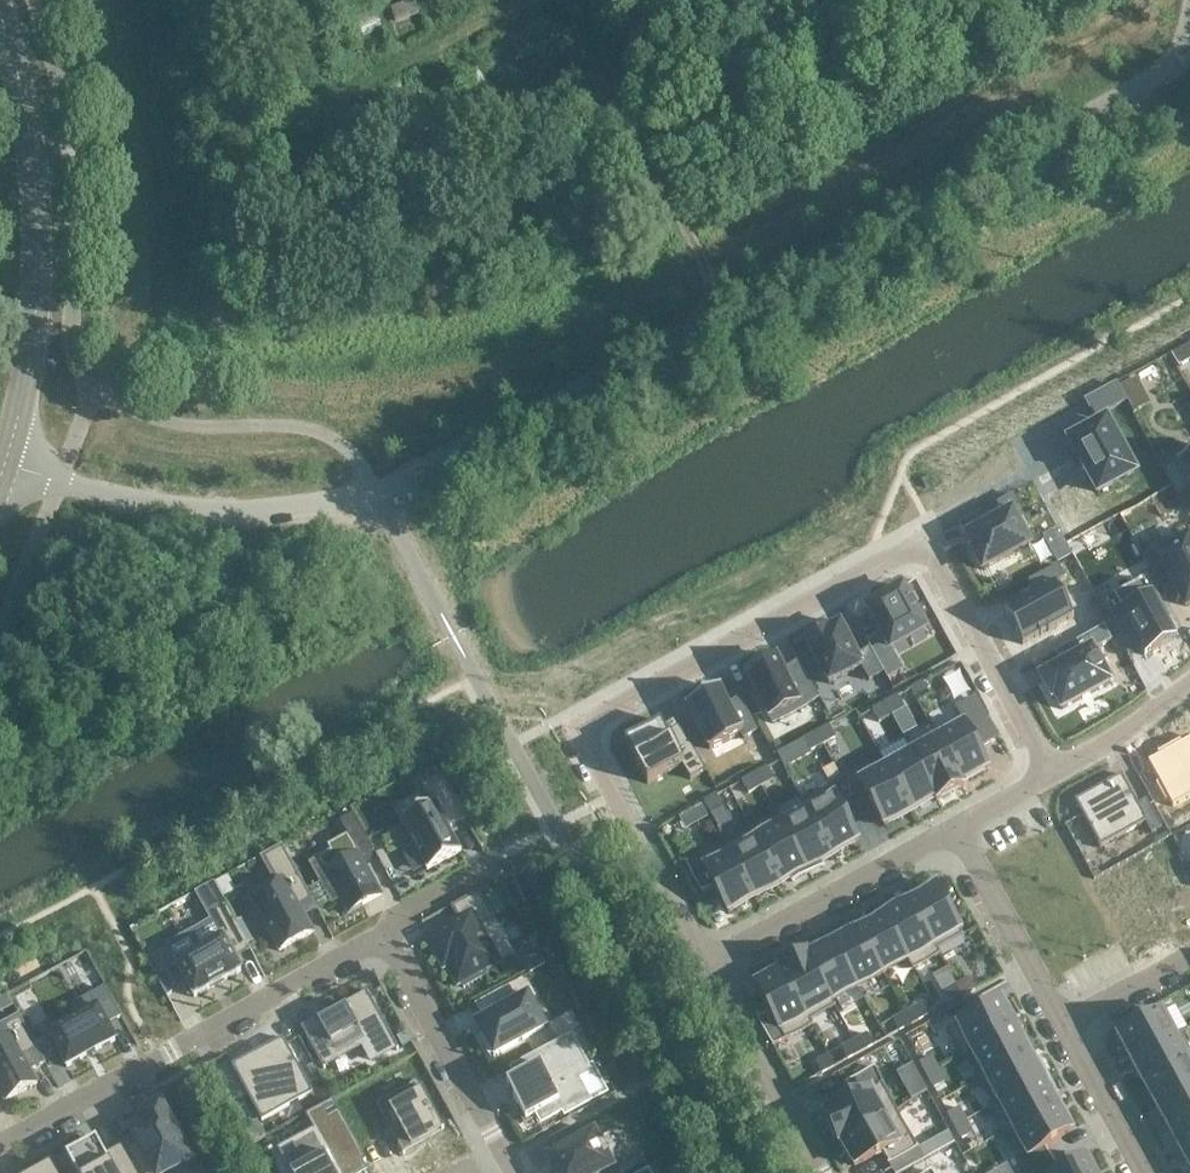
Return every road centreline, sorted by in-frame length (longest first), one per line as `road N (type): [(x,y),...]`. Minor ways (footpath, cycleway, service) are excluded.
road 1 (unclassified): [(2,466),(149,506),(271,512),(375,495),(440,467),(1186,59)]
road 2 (residential): [(586,731),(606,711),(897,552),(918,551),(938,561),(1051,773)]
road 3 (tertiary): [(2,466),(27,363),(40,236),(21,87),(0,18)]
road 4 (residential): [(0,1142),(385,927)]
road 5 (track): [(733,309),(587,37)]
road 6 (residential): [(706,962),(952,828)]
road 7 (residential): [(586,731),(706,962)]
road 8 (residential): [(506,1153),(385,927)]
road 9 (residential): [(706,962),(822,1172)]
road 10 (residential): [(952,828),(1054,1021)]
road 11 (residential): [(1054,1021),(1141,1172)]
road 12 (residential): [(1051,773),(1189,683)]
road 13 (residential): [(1054,1021),(1189,950)]
road 14 (residential): [(385,927),(492,868)]

